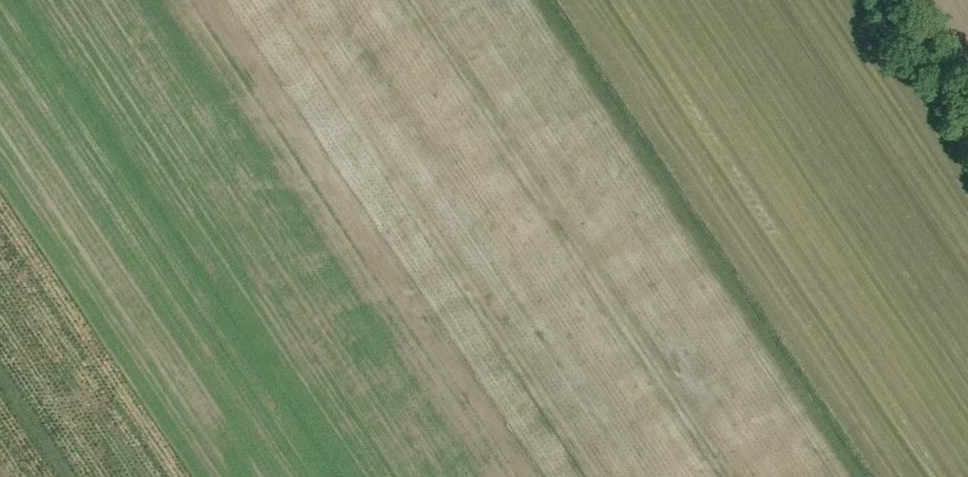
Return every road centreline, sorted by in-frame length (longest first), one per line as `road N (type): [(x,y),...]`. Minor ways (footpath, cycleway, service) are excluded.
road 1 (unclassified): [(887,0),(967,119)]

